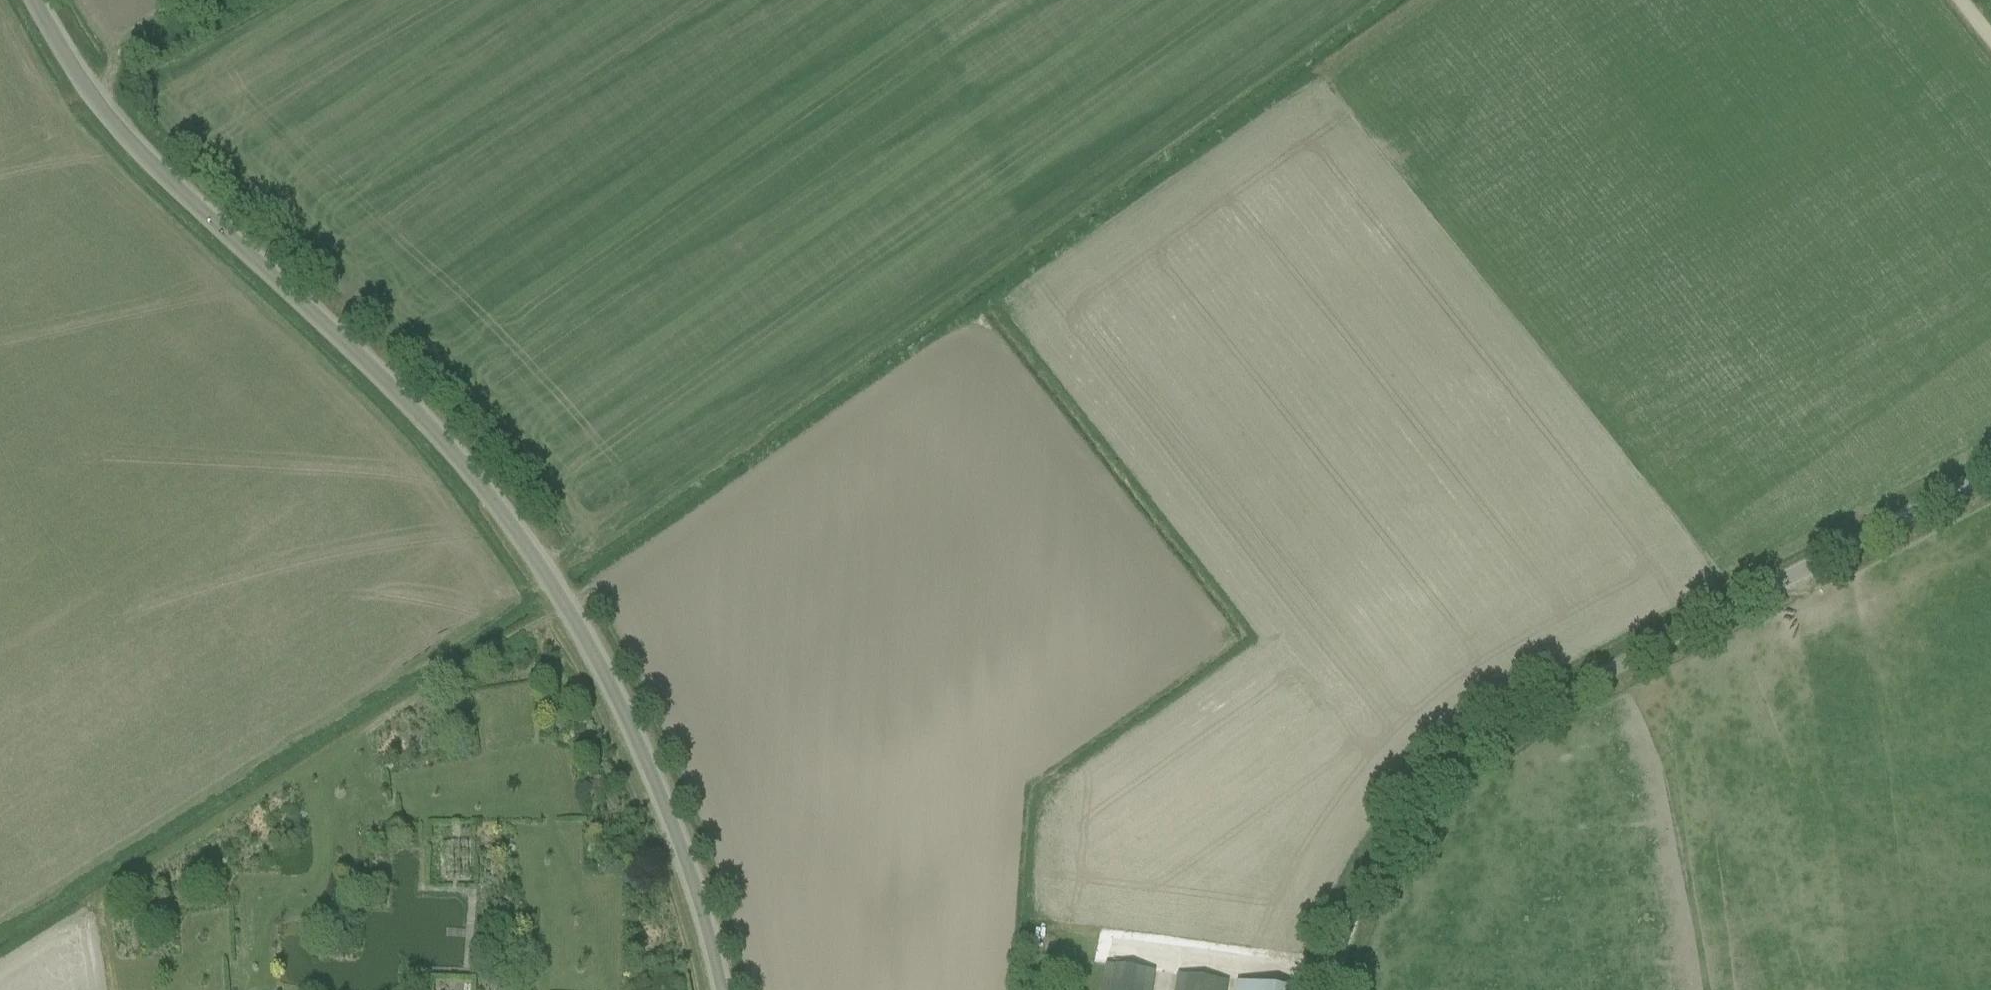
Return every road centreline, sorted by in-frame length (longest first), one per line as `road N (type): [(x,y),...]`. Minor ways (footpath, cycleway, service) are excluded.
road 1 (unclassified): [(703,989),(685,907),(634,756),(538,565),(470,477),(137,137),(64,49),(37,0)]
road 2 (unclassified): [(1327,989),(1366,870),(1396,821),(1451,762),(1990,478)]

